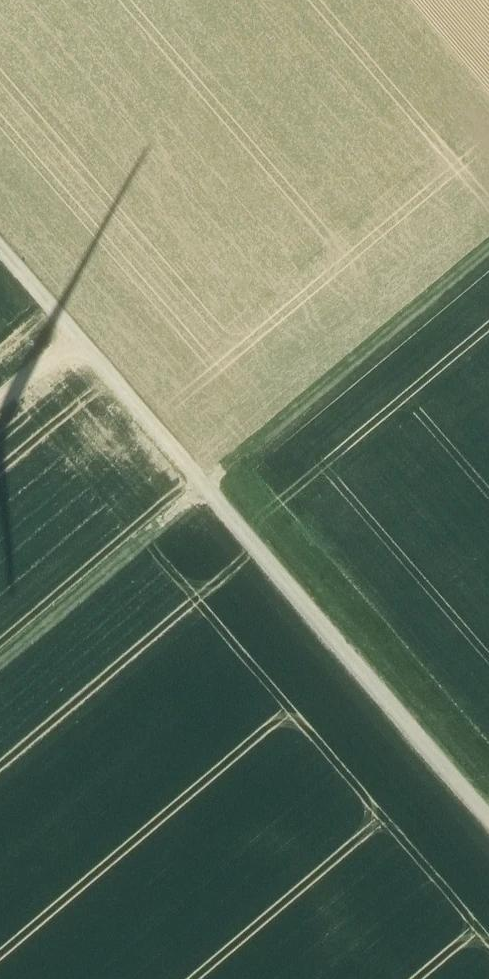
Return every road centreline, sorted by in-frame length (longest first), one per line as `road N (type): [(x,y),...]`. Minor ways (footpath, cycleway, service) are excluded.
road 1 (track): [(0,250),(488,818)]
road 2 (track): [(488,250),(0,665)]

